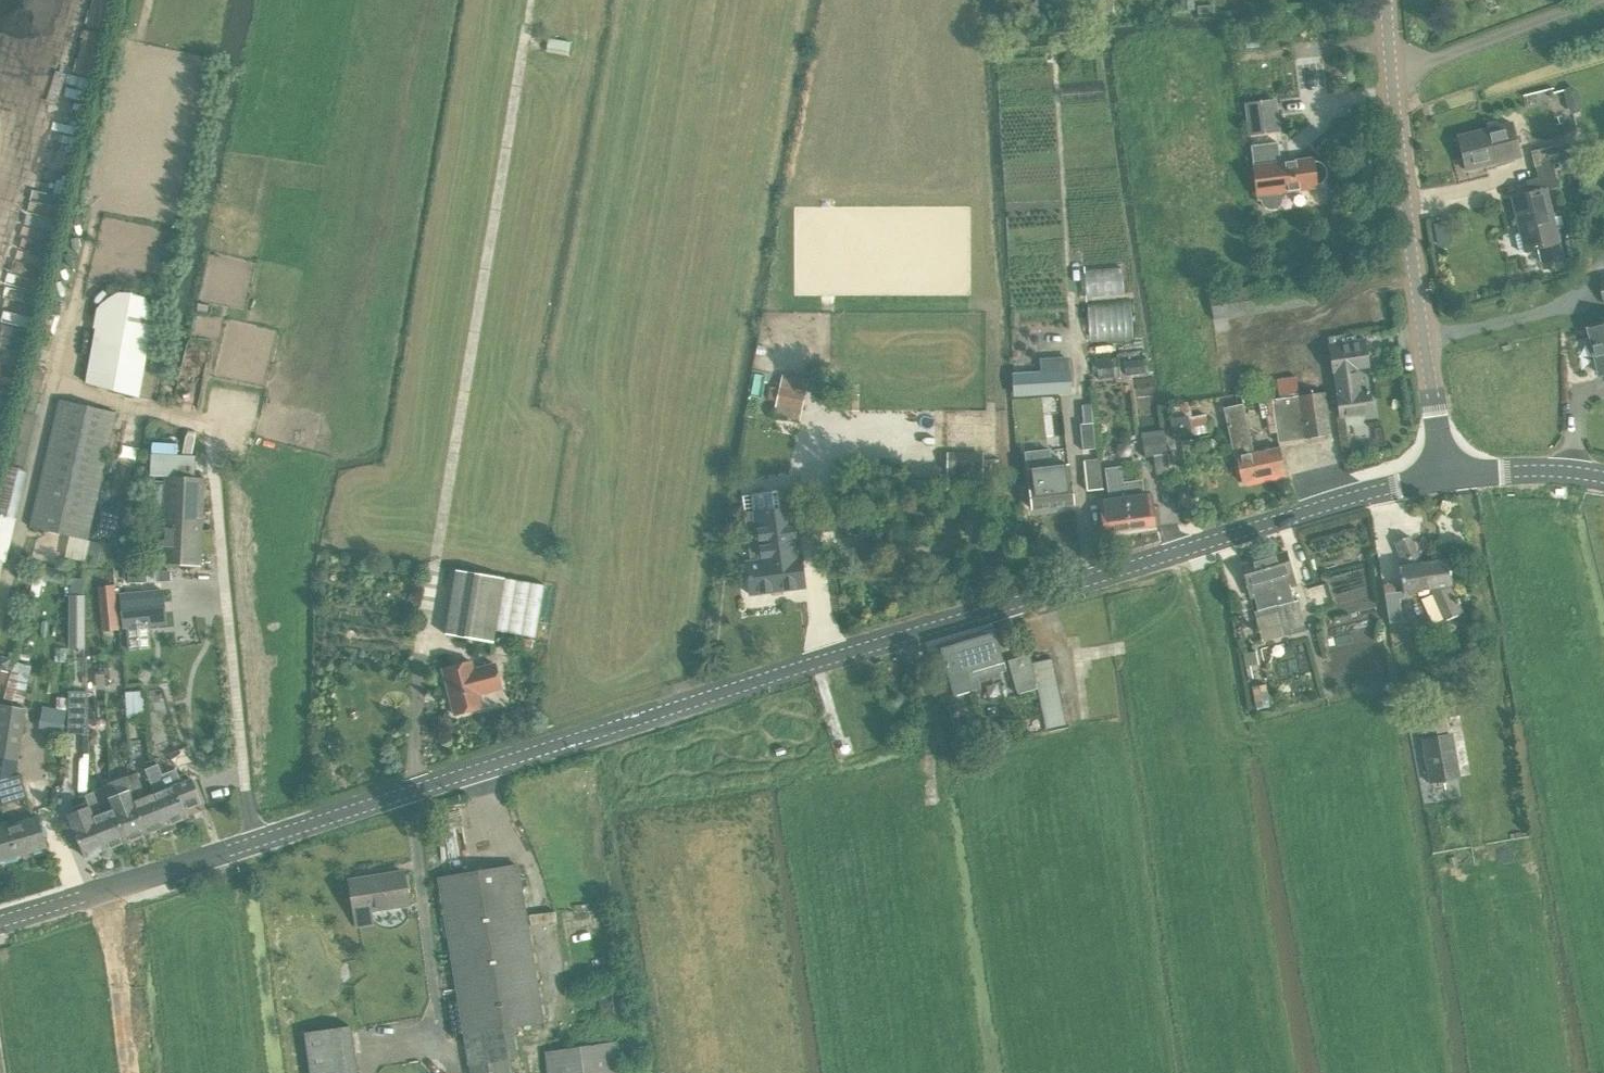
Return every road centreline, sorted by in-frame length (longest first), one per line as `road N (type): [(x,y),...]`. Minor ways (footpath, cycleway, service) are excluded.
road 1 (tertiary): [(0,920),(1351,496),(1444,474)]
road 2 (track): [(436,563),(533,0)]
road 3 (tertiary): [(1444,474),(1410,246),(1386,0)]
road 4 (tertiary): [(1603,480),(1570,472),(1444,474)]

